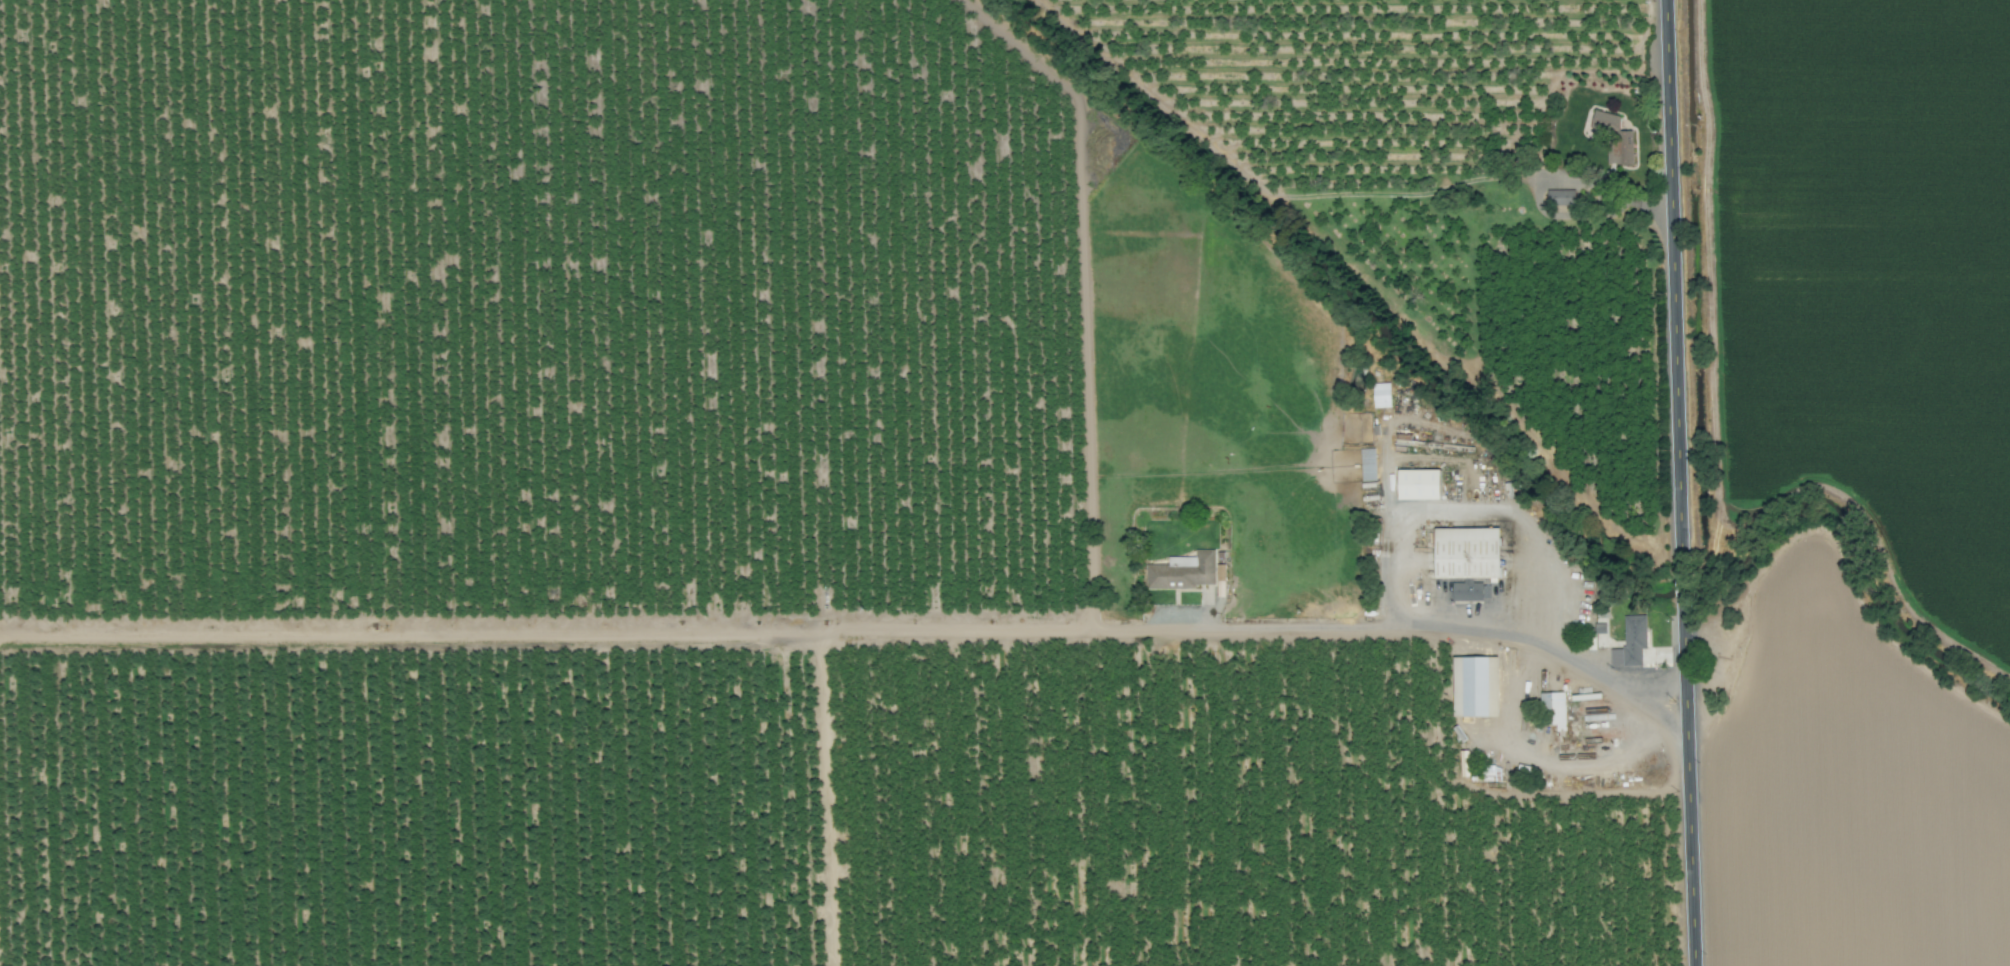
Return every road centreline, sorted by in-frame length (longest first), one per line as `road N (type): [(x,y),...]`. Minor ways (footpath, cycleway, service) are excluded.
road 1 (residential): [(1669,0),(1693,965)]
road 2 (residential): [(1668,200),(1496,200)]

